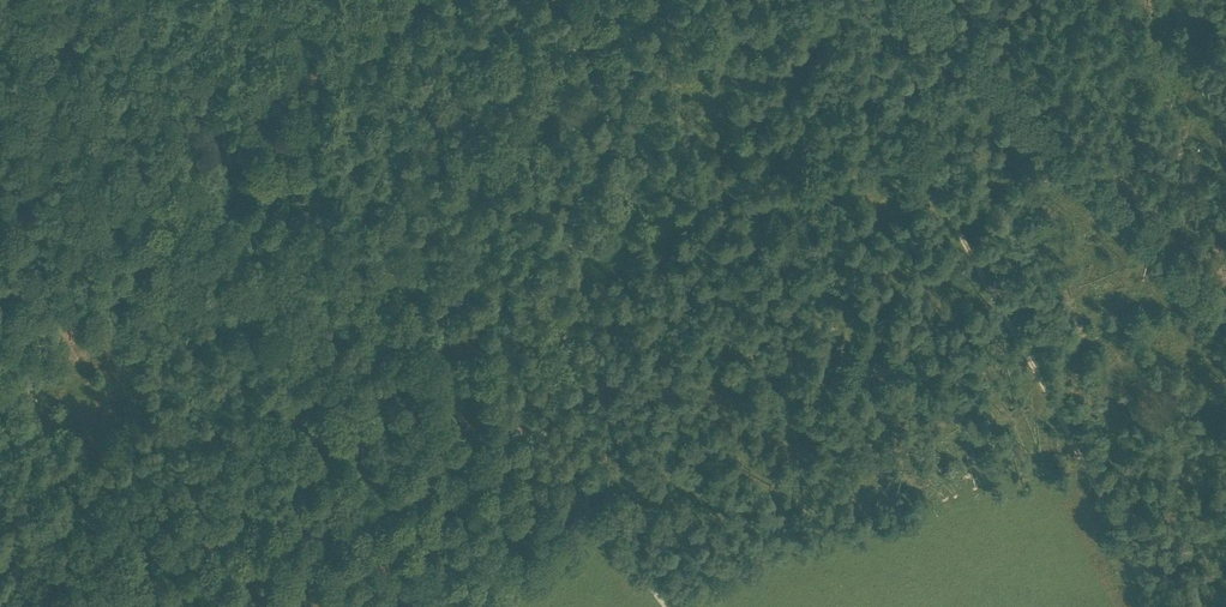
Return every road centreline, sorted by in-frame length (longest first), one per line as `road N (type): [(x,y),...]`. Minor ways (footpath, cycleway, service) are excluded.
road 1 (track): [(834,0),(1158,606)]
road 2 (track): [(592,517),(384,261),(317,193)]
road 3 (track): [(223,157),(0,388)]
road 4 (track): [(121,0),(171,106),(205,150),(223,157)]
road 5 (track): [(223,157),(324,68)]
road 6 (track): [(317,193),(308,143),(324,68)]

